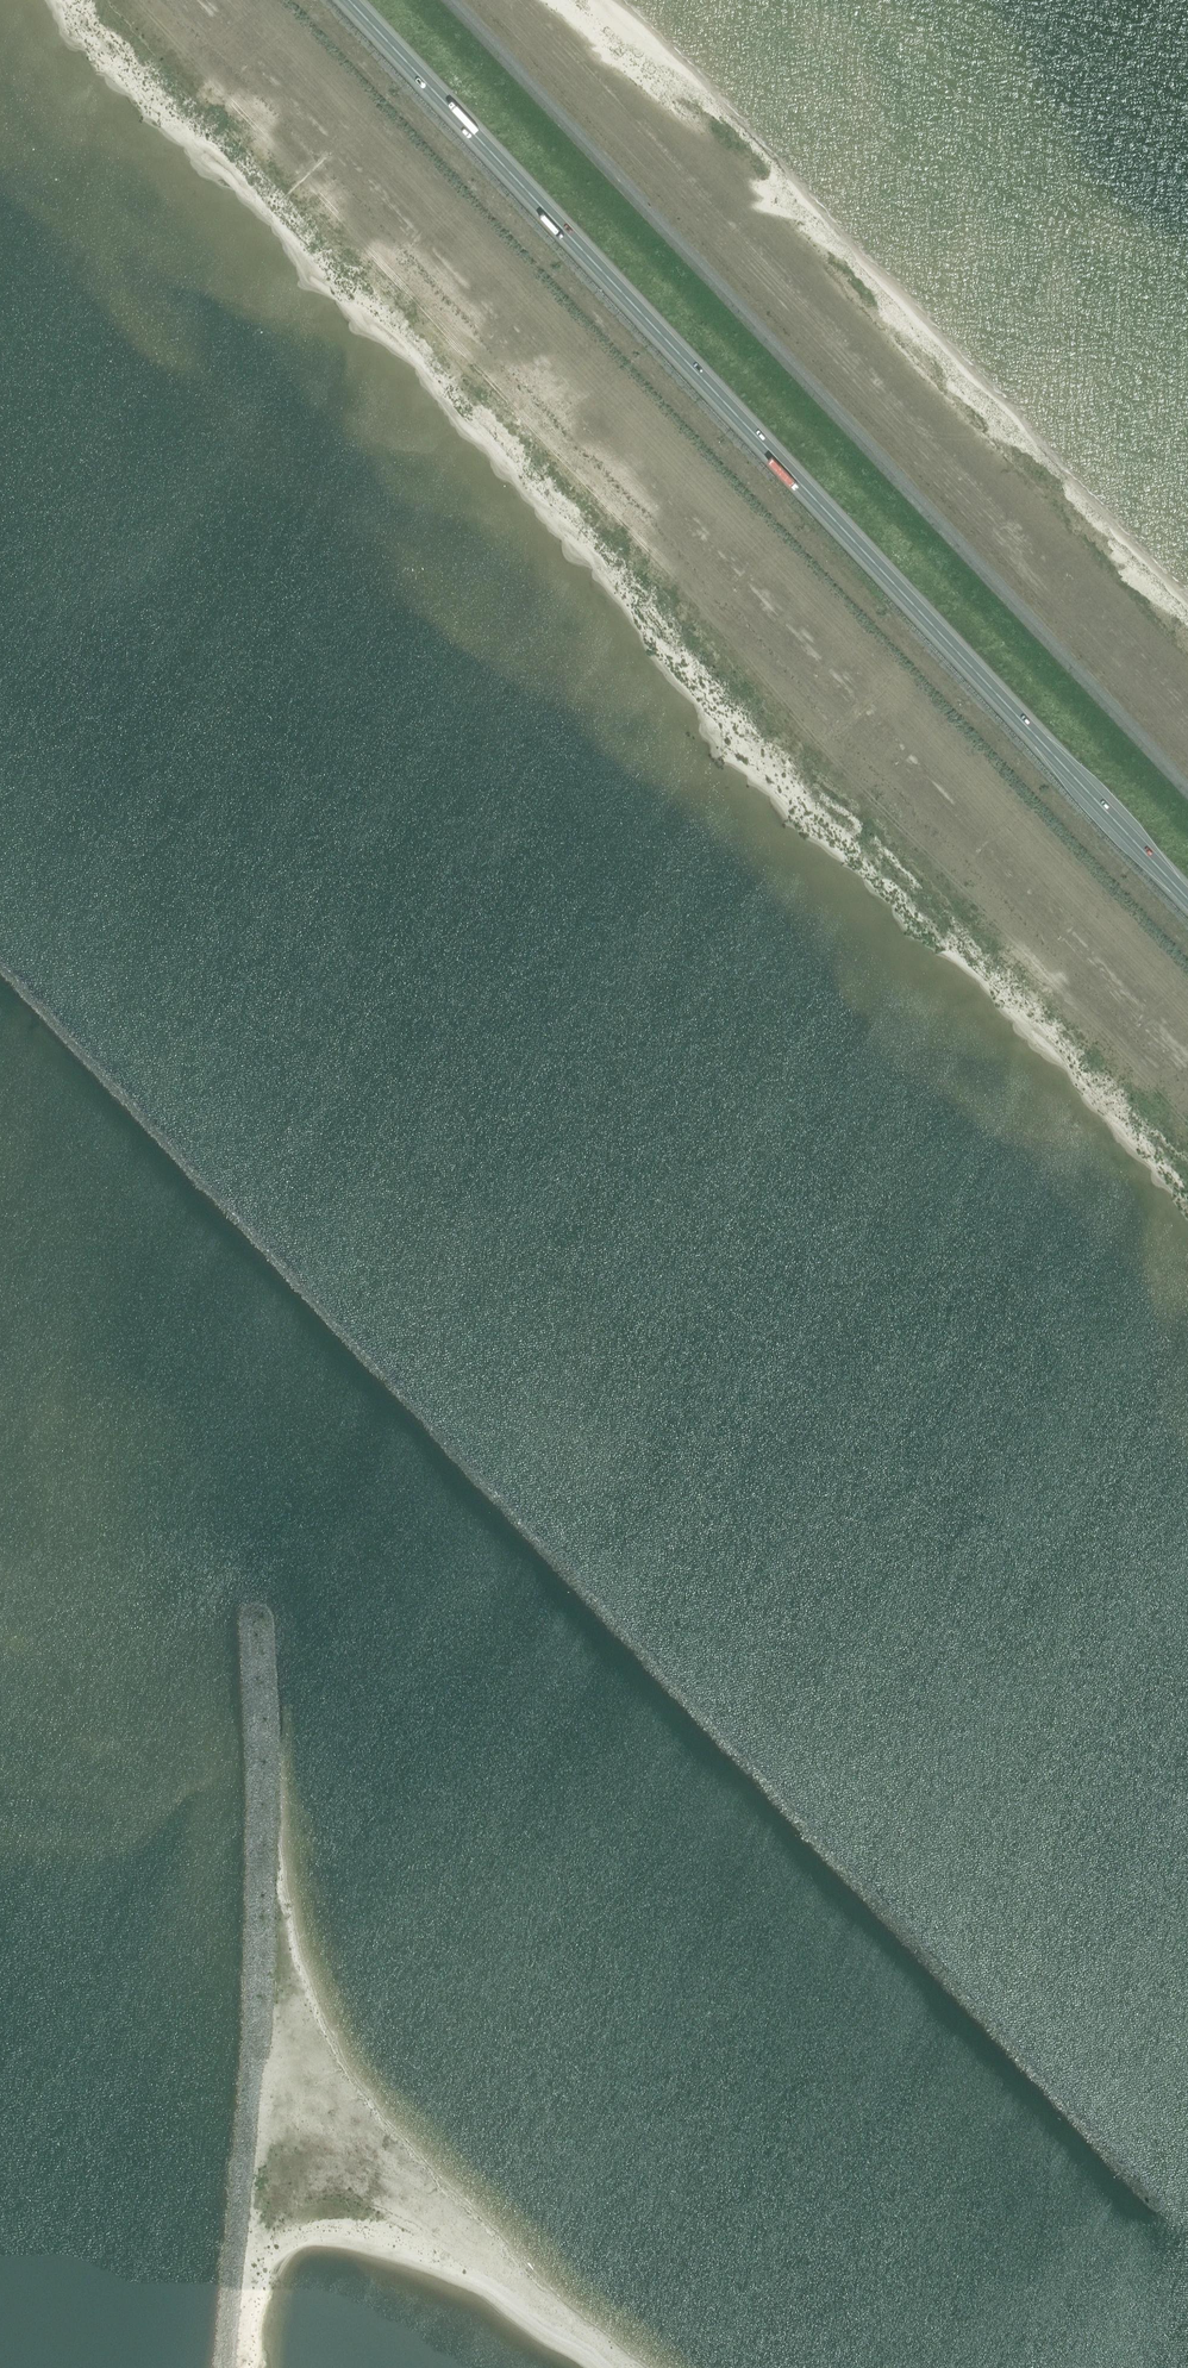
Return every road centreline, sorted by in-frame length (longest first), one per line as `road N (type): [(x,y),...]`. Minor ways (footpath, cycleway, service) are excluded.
road 1 (trunk): [(1187,899),(347,0)]

